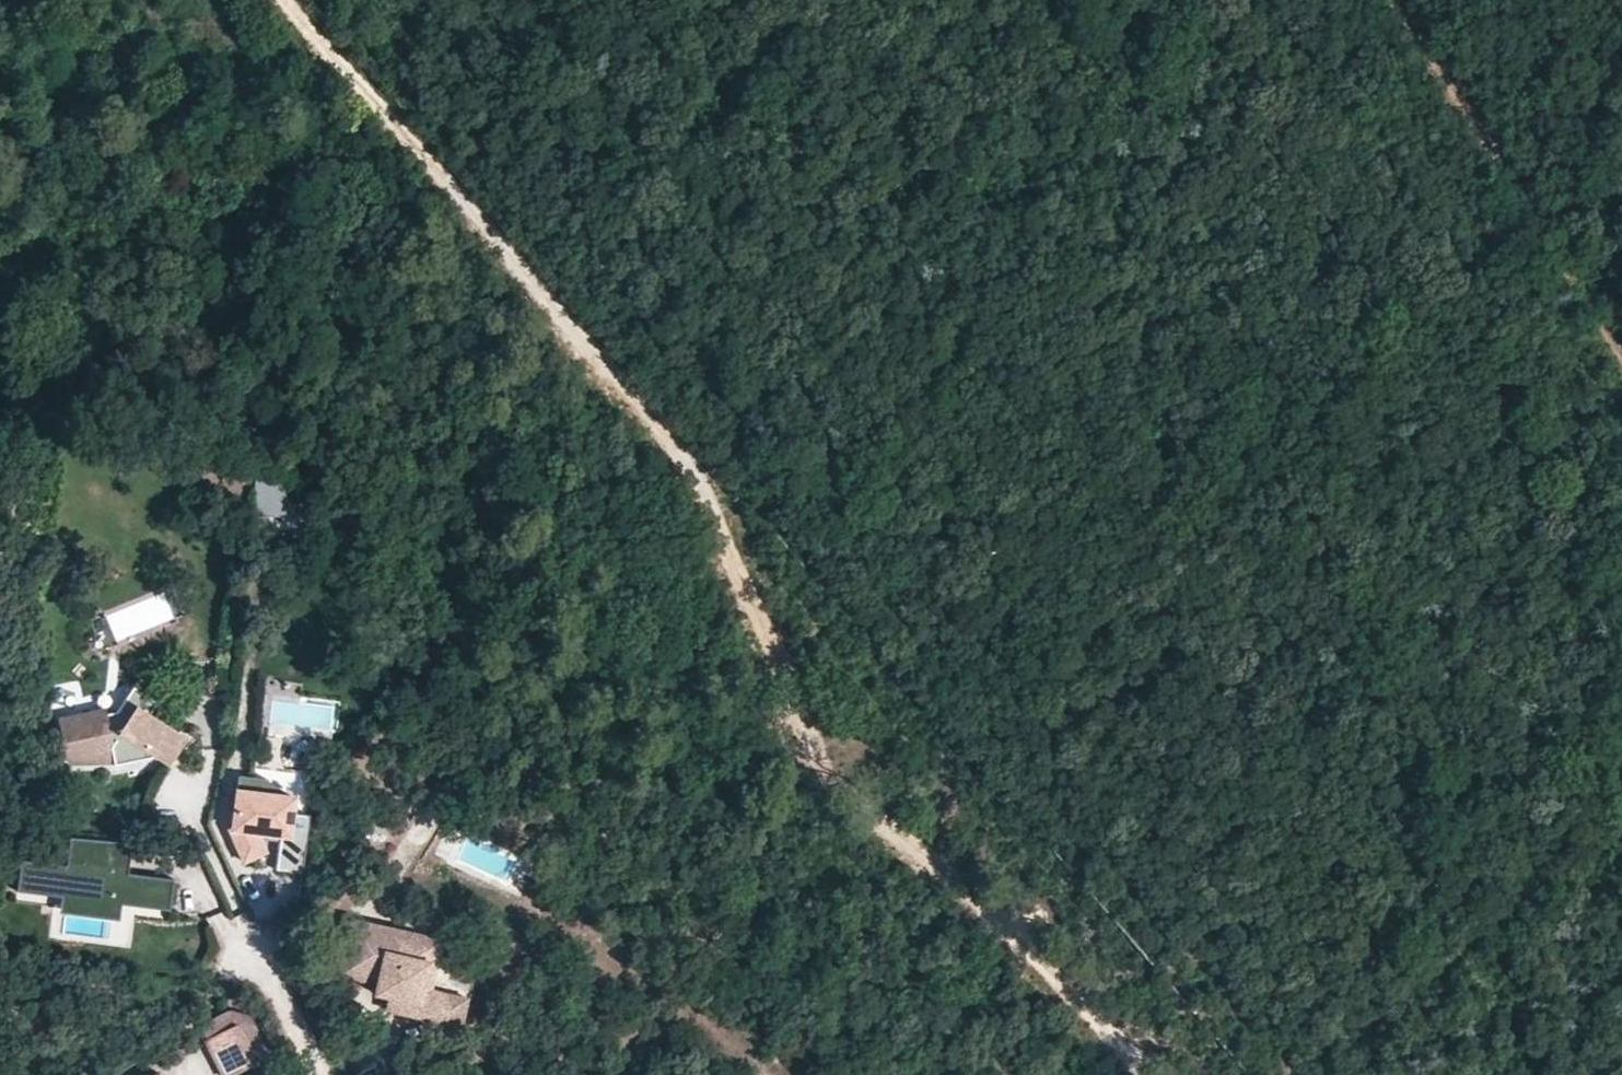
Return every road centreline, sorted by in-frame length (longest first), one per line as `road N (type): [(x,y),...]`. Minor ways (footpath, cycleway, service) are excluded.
road 1 (track): [(286,0),(679,450),(826,776),(867,820),(953,875),(1149,1074)]

